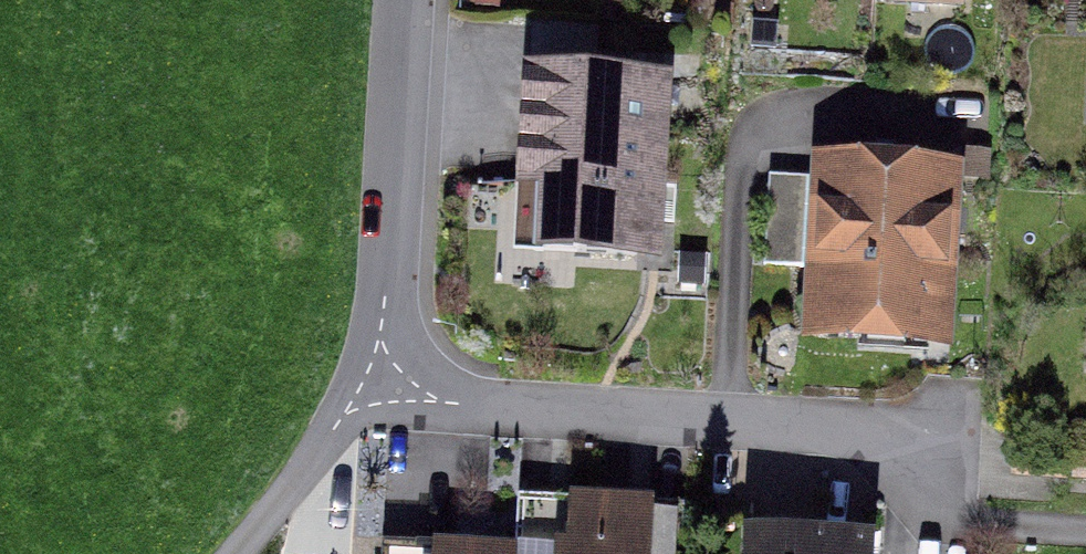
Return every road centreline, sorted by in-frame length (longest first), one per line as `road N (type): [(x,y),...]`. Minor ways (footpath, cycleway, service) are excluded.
road 1 (residential): [(363,379),(479,399),(844,429),(895,446),(942,503)]
road 2 (residential): [(402,0),(386,290),(363,379)]
road 3 (residential): [(238,553),(363,379)]

